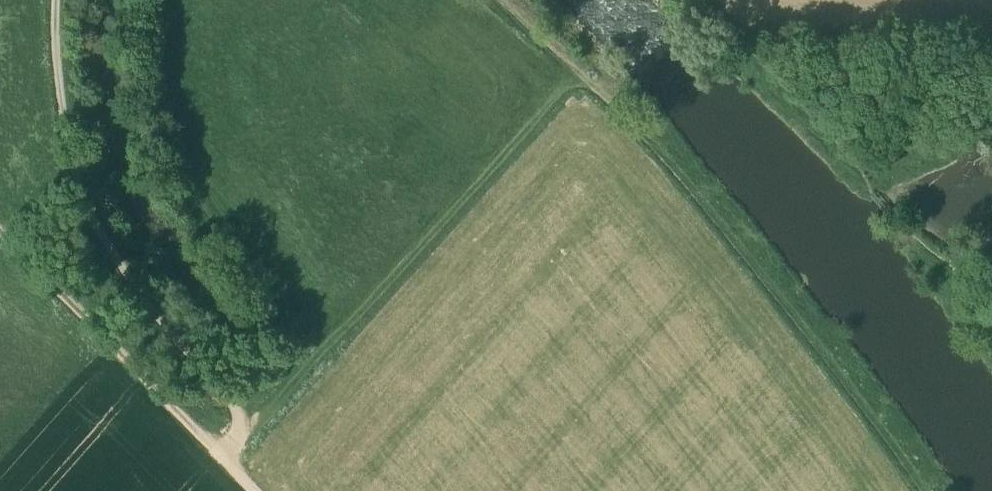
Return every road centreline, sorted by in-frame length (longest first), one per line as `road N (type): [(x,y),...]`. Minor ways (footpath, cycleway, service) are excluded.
road 1 (track): [(498,0),(649,136),(926,490)]
road 2 (track): [(57,0),(65,137),(87,211),(140,291),(232,403),(240,439),(225,456)]
road 3 (track): [(240,439),(303,368),(302,356),(171,150),(158,0)]
road 4 (track): [(225,456),(0,231)]
road 5 (track): [(863,182),(698,0)]

